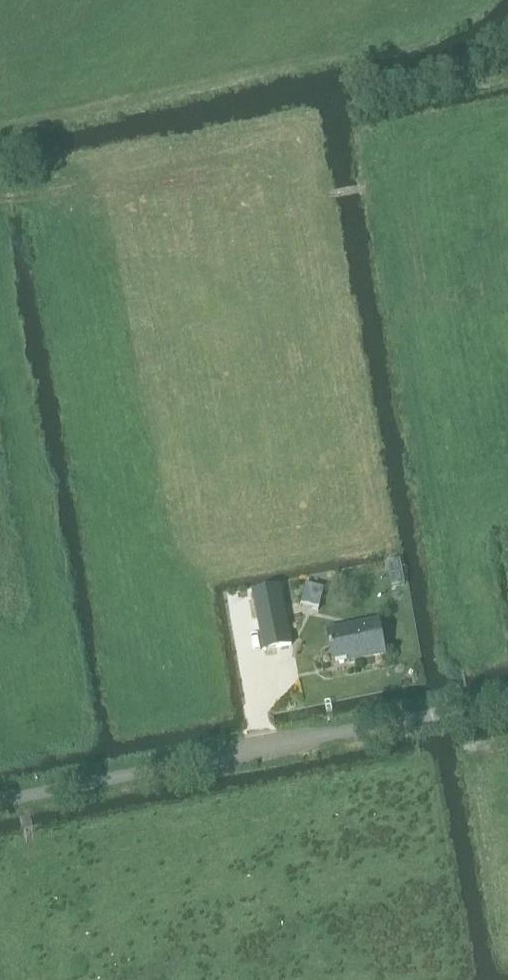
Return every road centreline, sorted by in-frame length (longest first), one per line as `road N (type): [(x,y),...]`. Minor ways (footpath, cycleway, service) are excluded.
road 1 (unclassified): [(0,796),(507,694)]

